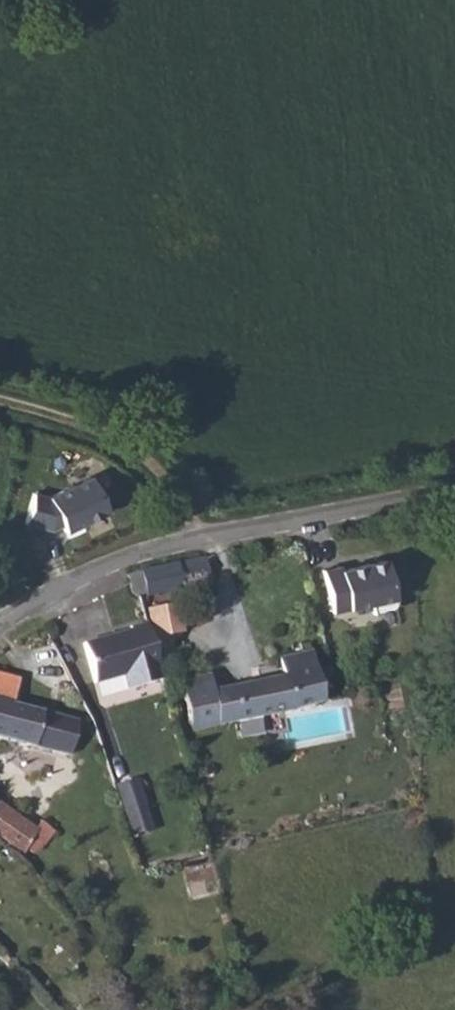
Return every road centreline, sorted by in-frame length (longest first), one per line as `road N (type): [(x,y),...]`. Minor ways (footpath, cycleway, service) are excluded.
road 1 (unclassified): [(0,624),(91,570),(198,531),(454,489)]
road 2 (track): [(0,401),(75,422),(142,456),(198,531)]

